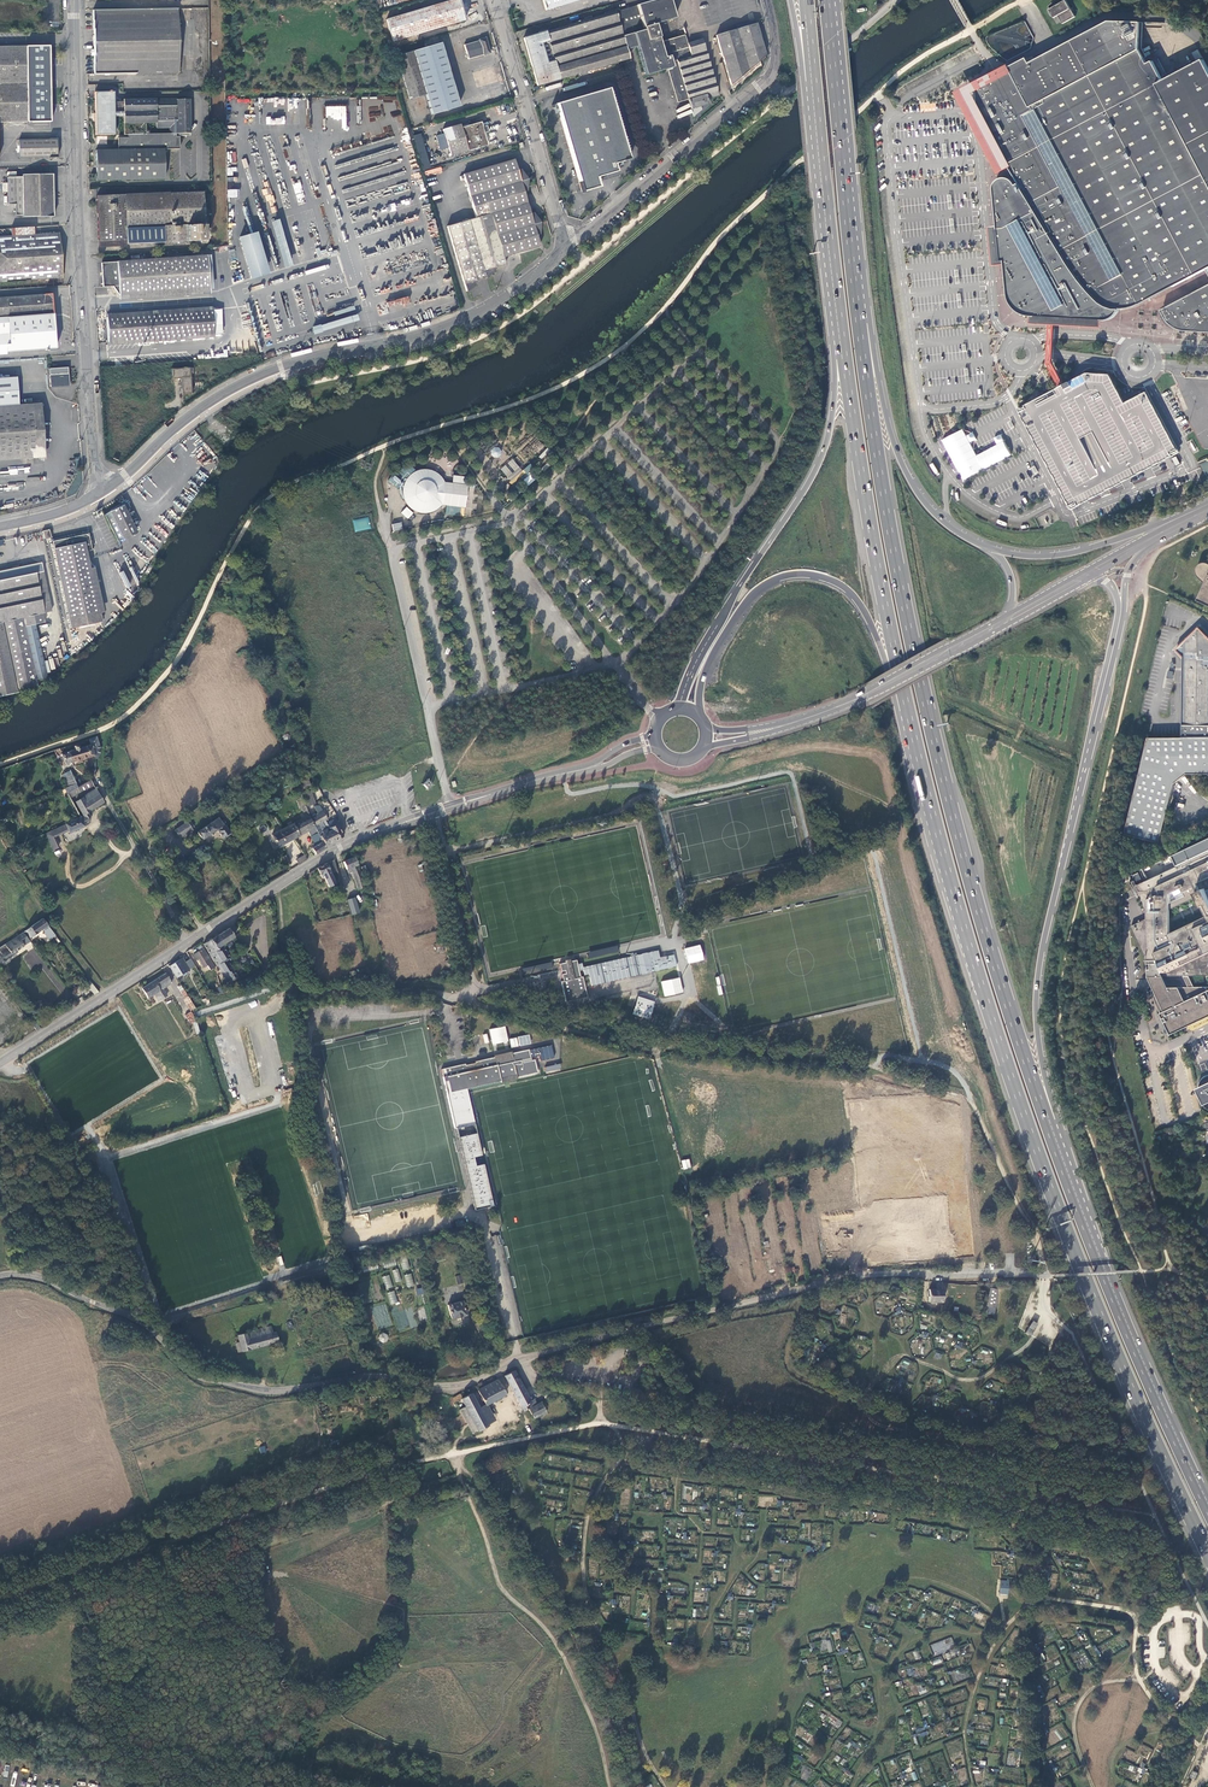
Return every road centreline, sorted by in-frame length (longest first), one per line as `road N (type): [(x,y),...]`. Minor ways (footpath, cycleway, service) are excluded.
road 1 (unclassified): [(1046,1274),(863,1274),(519,1360),(465,1384),(366,1376),(278,1390),(197,1373),(132,1317),(46,1279),(0,1276)]
road 2 (trunk): [(909,716),(986,1002),(1063,1221),(1207,1548)]
road 3 (trunk): [(1047,1123),(971,885),(924,698),(859,324)]
road 4 (tertiary): [(0,1063),(341,847),(585,769)]
road 5 (tertiary): [(96,498),(211,402),(254,378),(435,332),(513,293),(564,251)]
road 6 (unclassified): [(73,0),(75,181),(96,498)]
road 7 (trunk): [(1047,1123),(1054,1108),(1036,986),(1101,709)]
road 8 (trunk): [(1207,1509),(1110,1290),(1047,1123)]
road 9 (trunk): [(841,349),(815,472),(711,629),(674,709)]
road 10 (track): [(453,851),(651,799),(682,913),(673,939),(627,951)]
road 11 (trunk): [(698,714),(705,673),(743,607),(773,580),(804,574),(855,598),(880,643),(897,704),(909,716)]
road 12 (trunk): [(841,349),(909,716)]
road 13 (unclassified): [(564,251),(765,83),(776,56),(767,0)]
road 14 (trunk): [(859,324),(827,0)]
road 15 (trunk): [(990,548),(943,520),(912,481),(888,424),(873,346),(859,324)]
road 16 (tertiary): [(564,251),(493,0)]
road 17 (trunk): [(813,92),(841,349)]
road 18 (trunk): [(1207,502),(1073,553),(990,548)]
road 19 (track): [(655,1049),(715,1047),(876,1064)]
road 20 (trunk): [(1101,709),(1128,575),(1156,541)]
road 21 (track): [(3,854),(108,994)]
road 22 (secondary): [(1207,507),(1078,575)]
road 23 (track): [(0,1295),(44,1298),(66,1313),(95,1382)]
road 24 (track): [(643,1327),(711,1396),(689,1437)]
road 25 (secondary): [(972,643),(1098,575)]
road 26 (trunk): [(1101,709),(1118,603),(1098,575)]
road 27 (track): [(1107,1007),(1084,883)]

